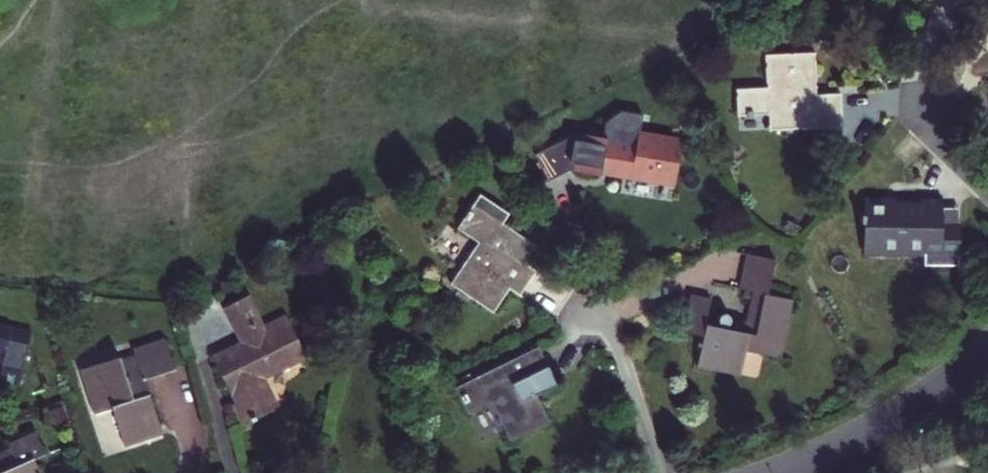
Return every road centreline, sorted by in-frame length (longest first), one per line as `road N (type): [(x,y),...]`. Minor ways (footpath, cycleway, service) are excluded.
road 1 (residential): [(780,472),(907,410),(987,351)]

